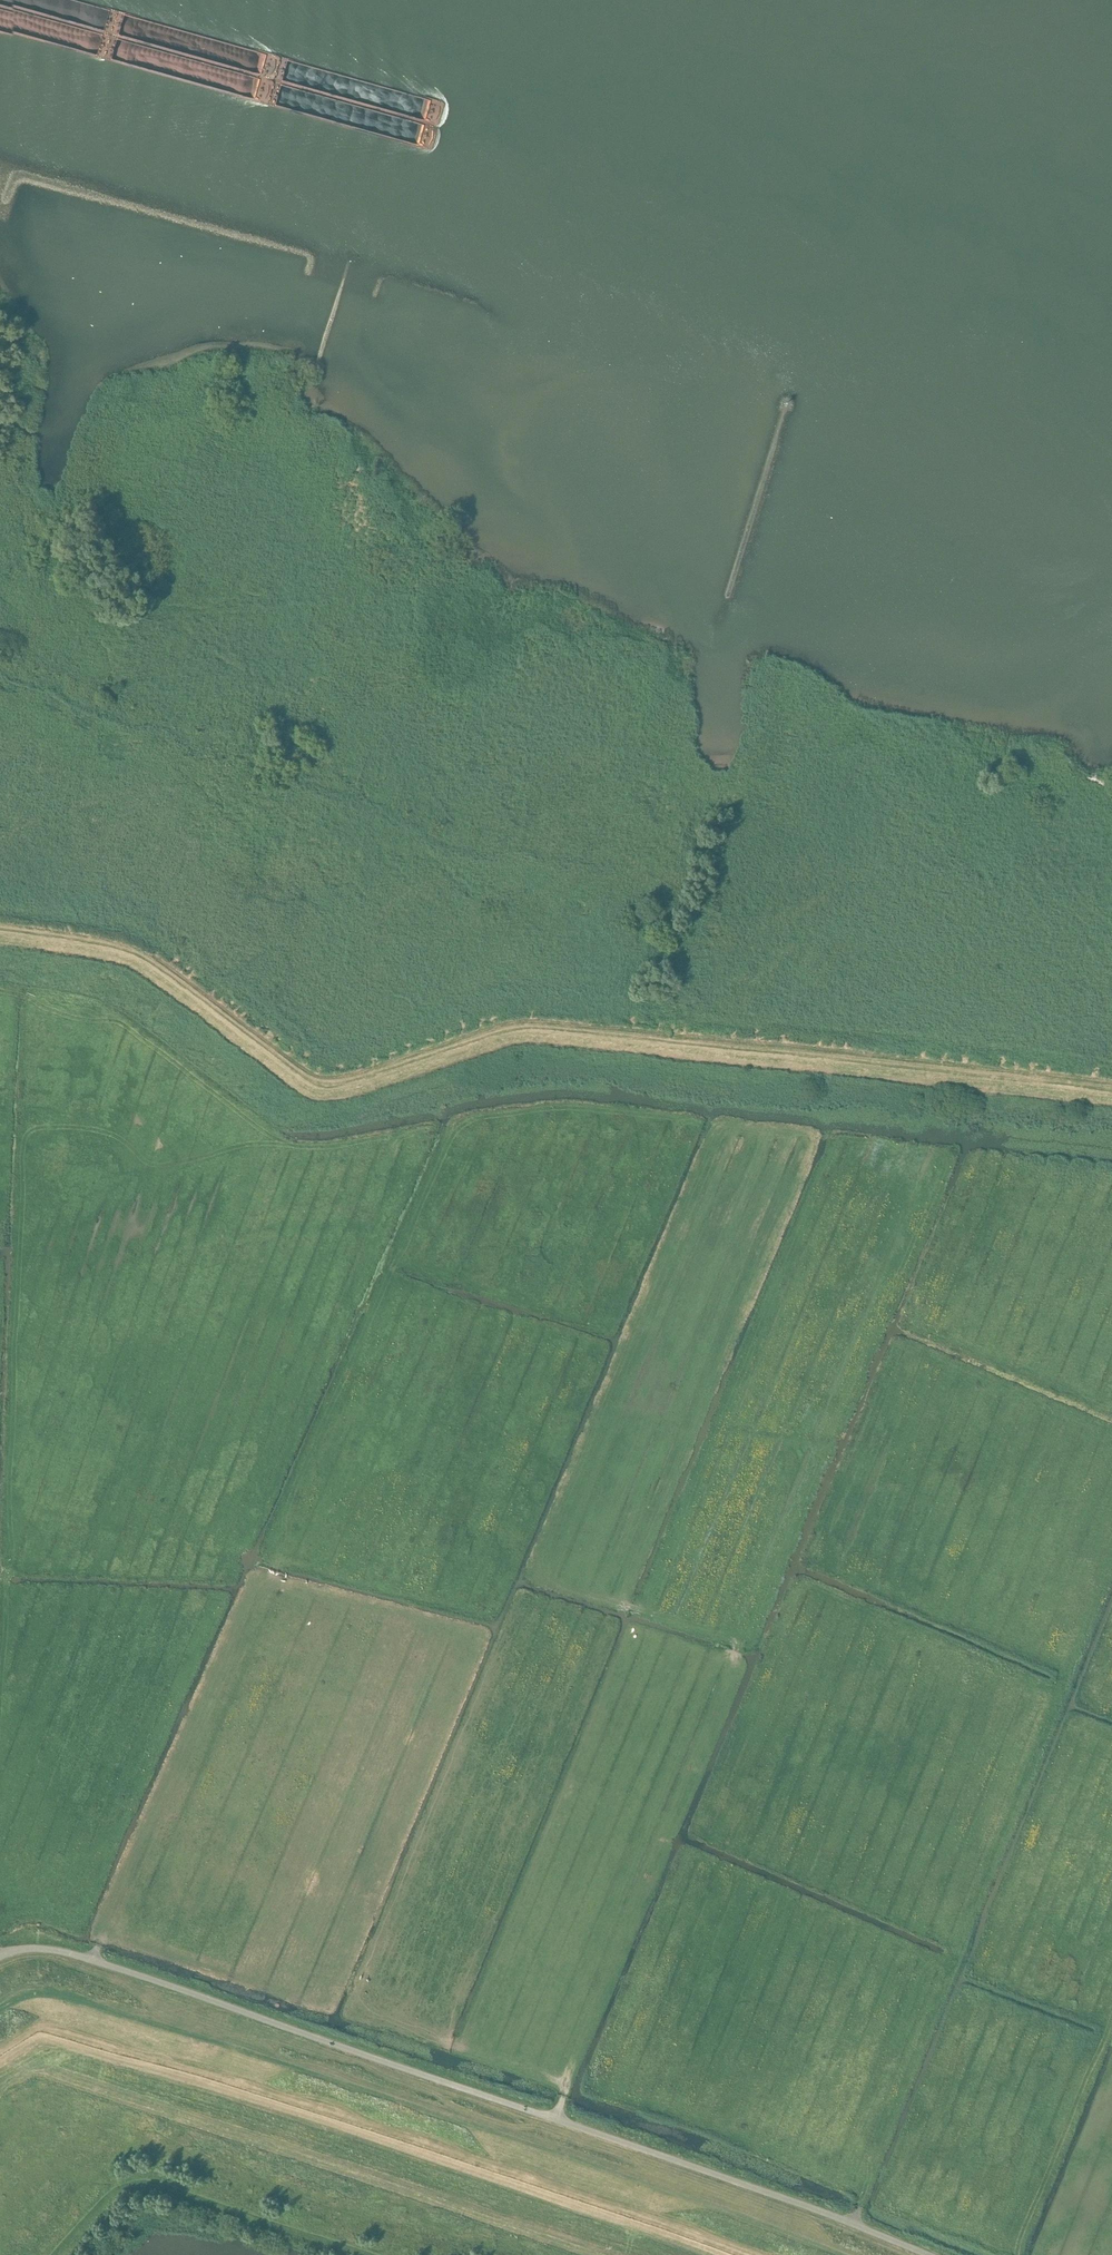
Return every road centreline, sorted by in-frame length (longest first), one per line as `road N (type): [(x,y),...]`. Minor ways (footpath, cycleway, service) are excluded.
road 1 (track): [(1111,1093),(535,1029),(315,1087),(134,956),(0,930)]
road 2 (track): [(932,2254),(127,1972),(45,1951),(0,1957)]
road 3 (track): [(60,2254),(112,2196),(146,2185),(372,2254)]

